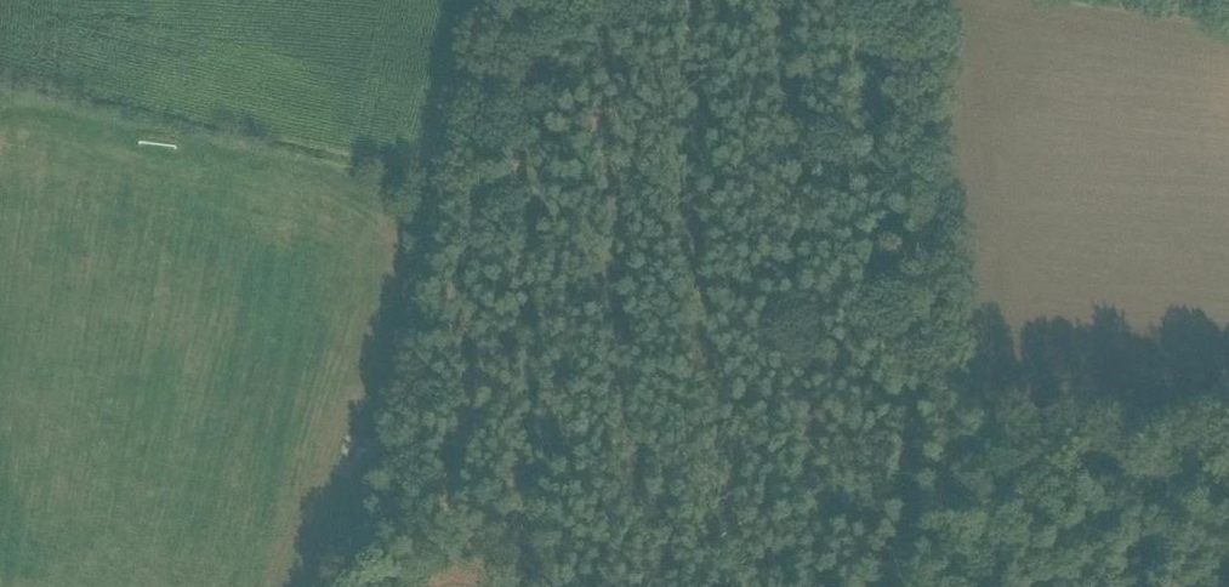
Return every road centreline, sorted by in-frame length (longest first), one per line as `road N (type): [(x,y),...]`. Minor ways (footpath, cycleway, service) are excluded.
road 1 (track): [(880,586),(951,451)]
road 2 (track): [(540,586),(525,556),(502,536),(419,537)]
road 3 (track): [(481,0),(448,127)]

